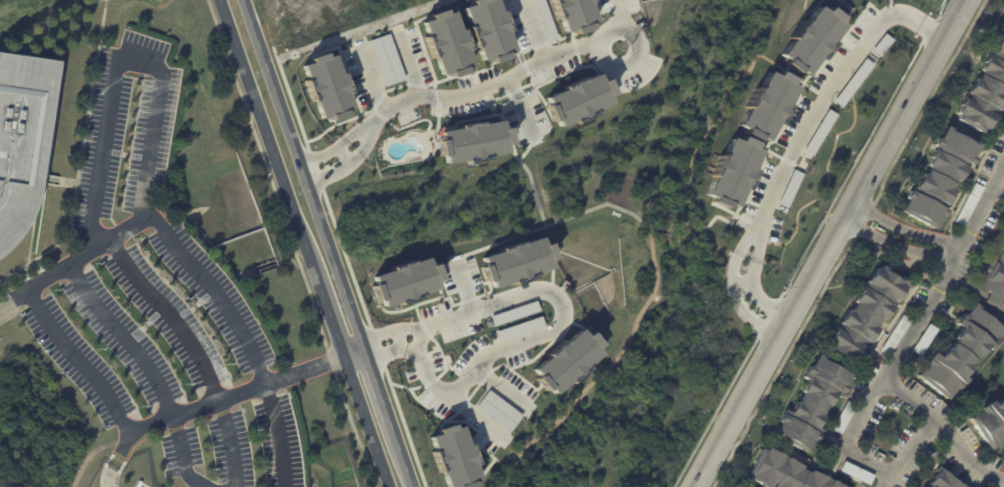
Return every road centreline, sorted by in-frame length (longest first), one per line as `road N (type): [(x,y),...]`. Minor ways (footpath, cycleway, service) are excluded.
road 1 (secondary): [(966,0),(696,486)]
road 2 (tertiary): [(414,486),(246,0)]
road 3 (tertiary): [(221,0),(386,486)]

